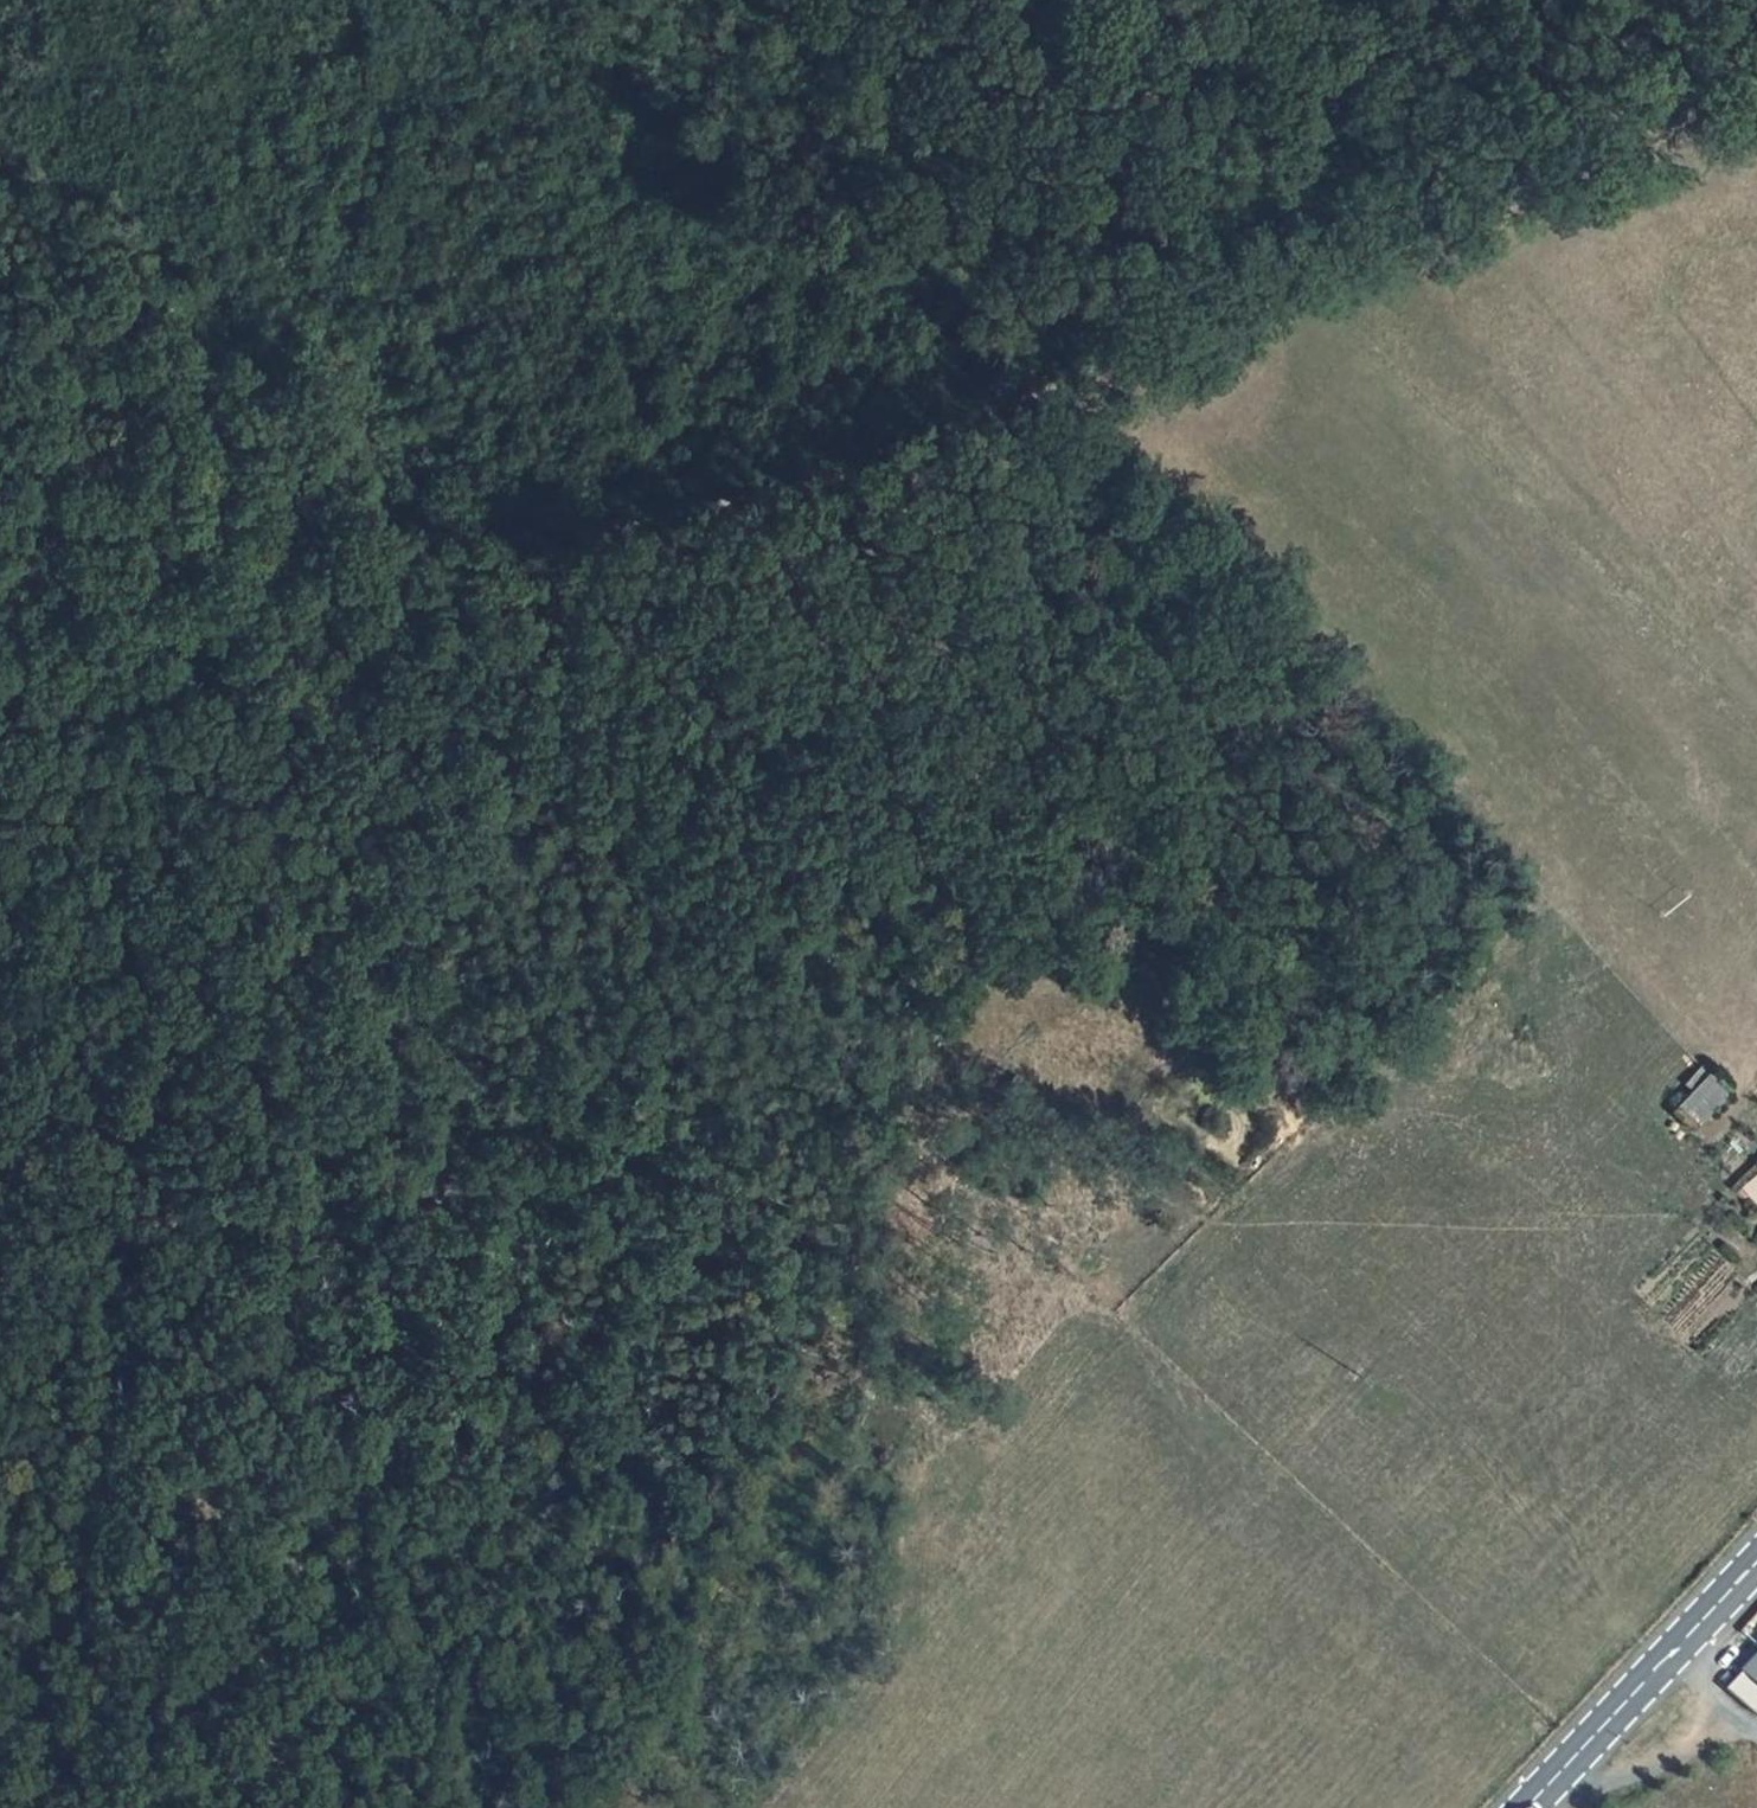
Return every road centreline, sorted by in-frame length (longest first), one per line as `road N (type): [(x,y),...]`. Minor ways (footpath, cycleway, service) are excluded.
road 1 (track): [(1756,119),(1153,372),(914,460),(545,522),(221,558),(0,597)]
road 2 (primary): [(1528,1807),(1756,1563)]

